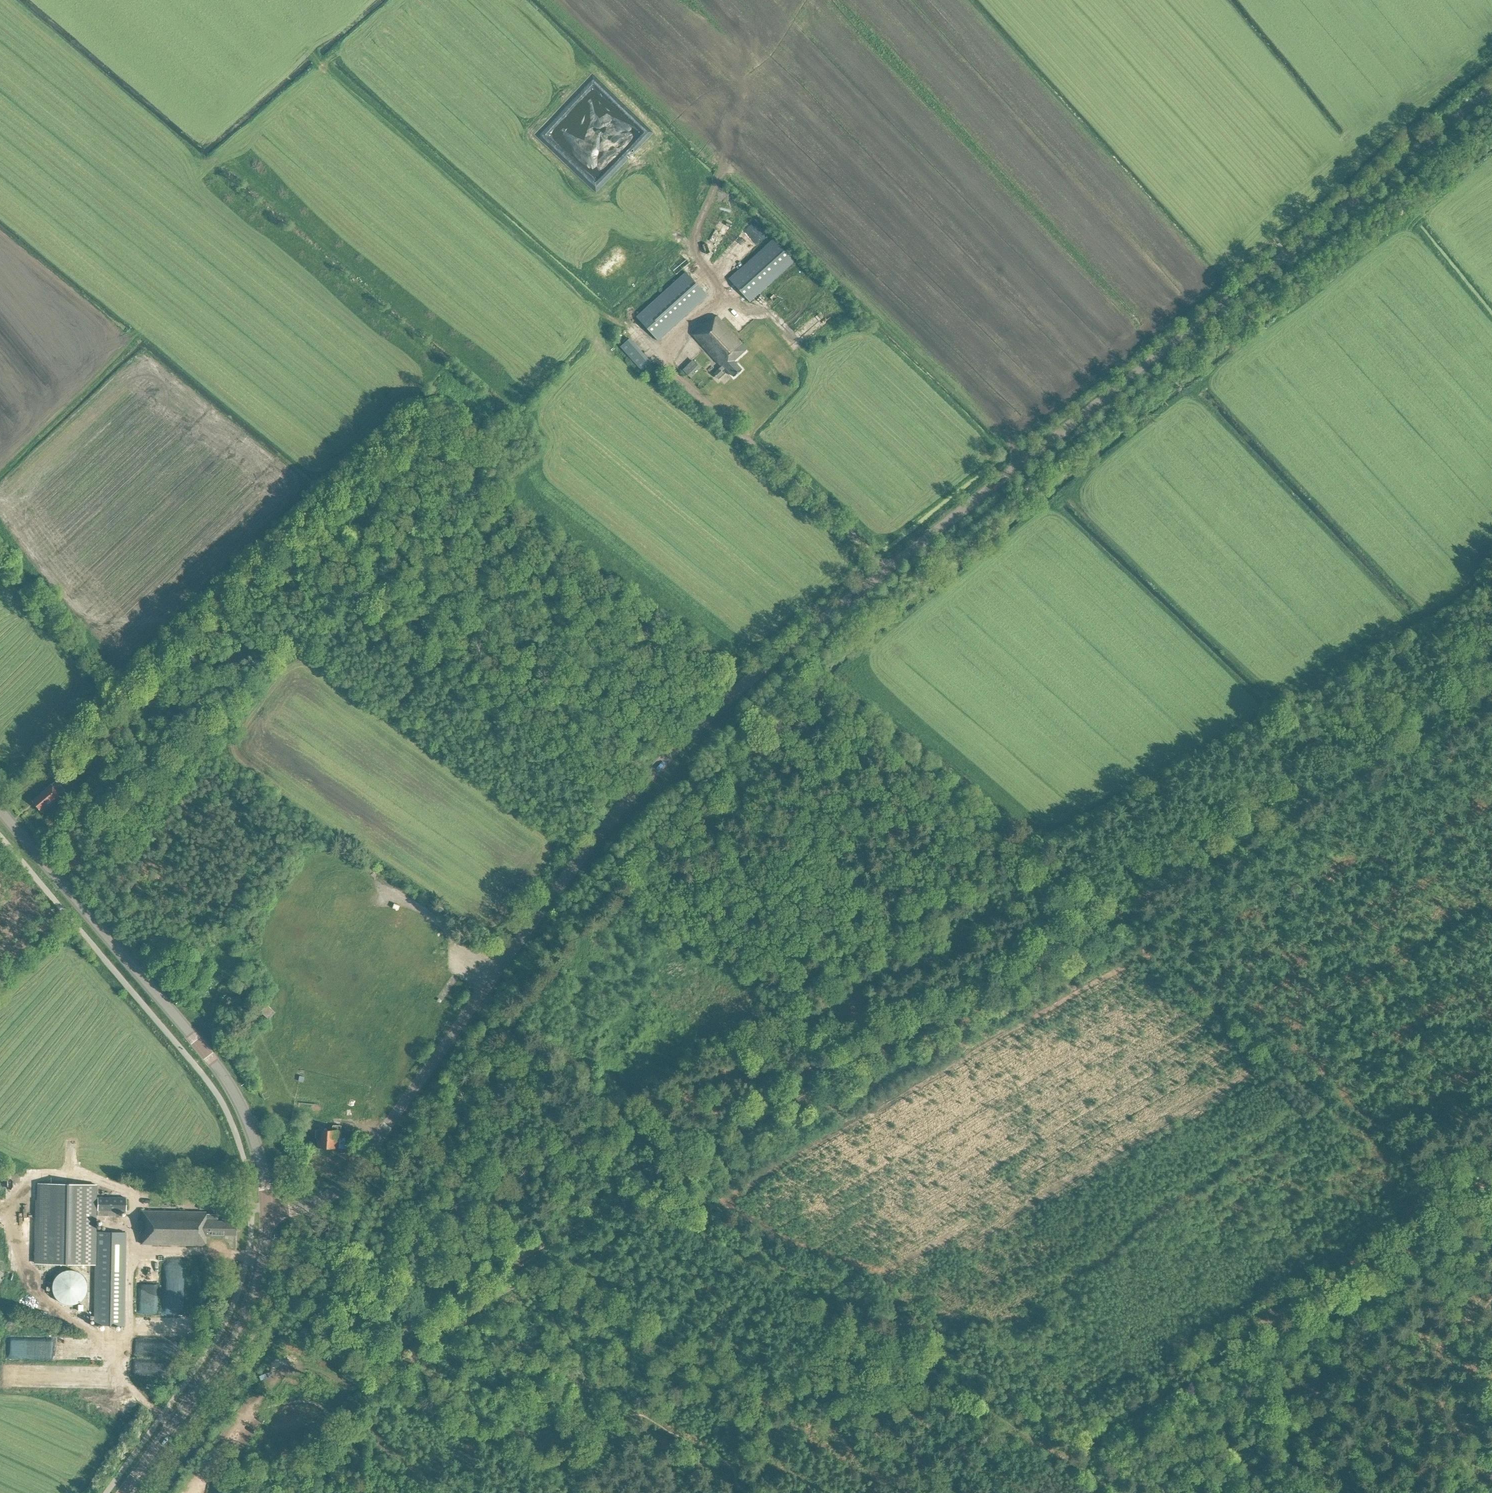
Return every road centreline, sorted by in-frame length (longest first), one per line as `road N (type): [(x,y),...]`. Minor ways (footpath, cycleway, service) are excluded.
road 1 (secondary): [(265,1210),(312,1202),(347,1176),(596,837),(751,678),(858,585),(1491,87)]
road 2 (track): [(669,1205),(1127,1492)]
road 3 (tertiary): [(265,1210),(252,1131),(232,1088),(0,806)]
road 4 (track): [(1491,693),(1116,915)]
road 5 (secondary): [(123,1492),(233,1339),(259,1270),(265,1210)]

